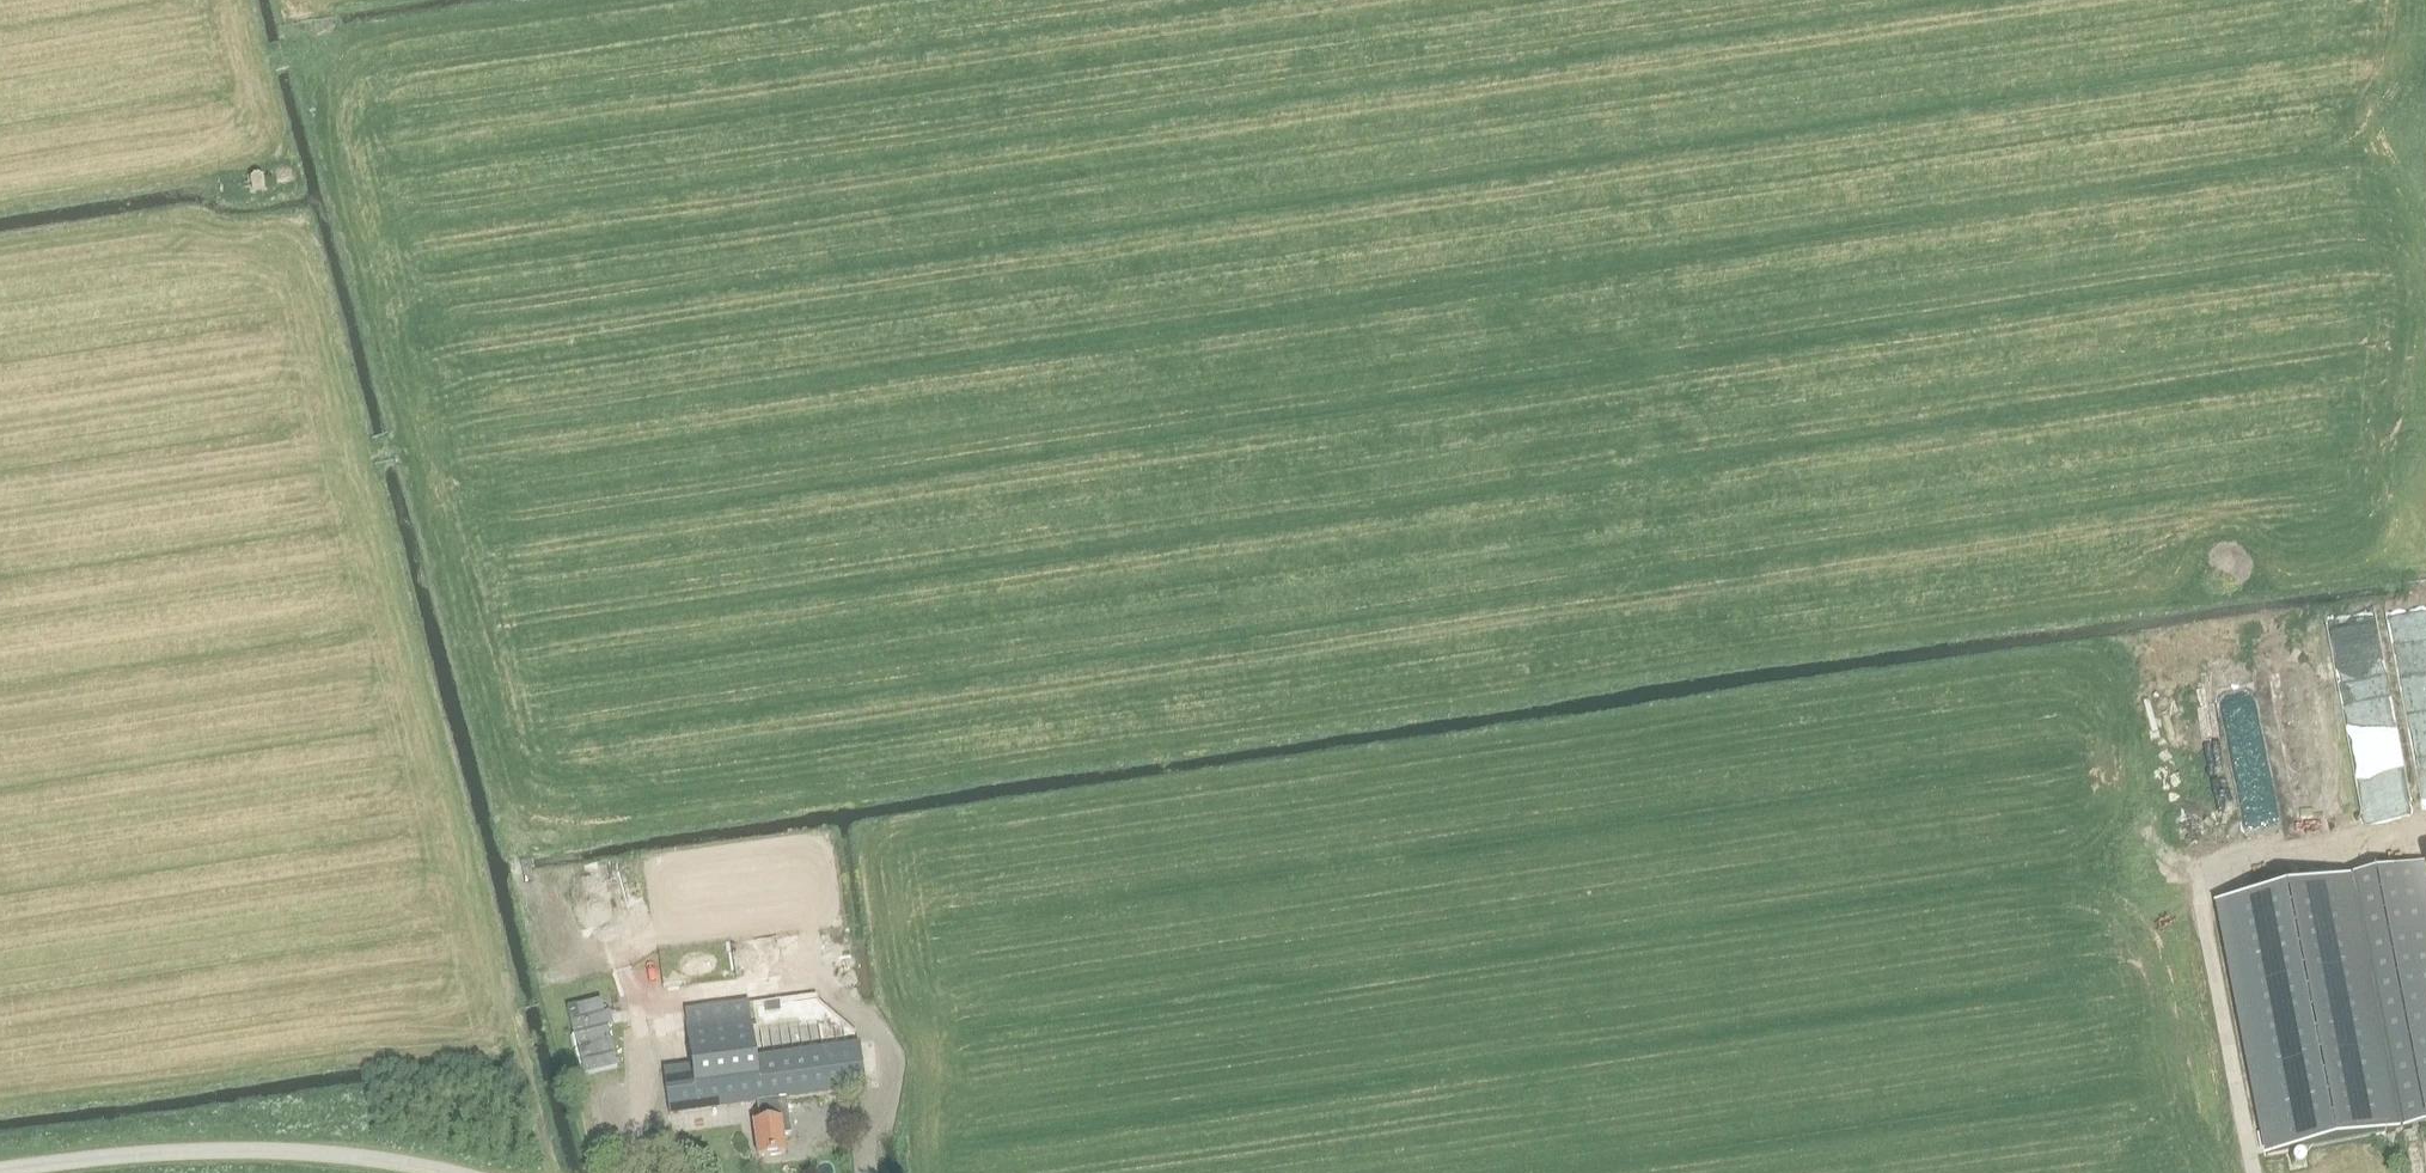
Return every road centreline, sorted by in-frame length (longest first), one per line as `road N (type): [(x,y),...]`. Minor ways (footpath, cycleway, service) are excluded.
road 1 (unclassified): [(422,1172),(268,1157),(172,1158),(58,1172)]

